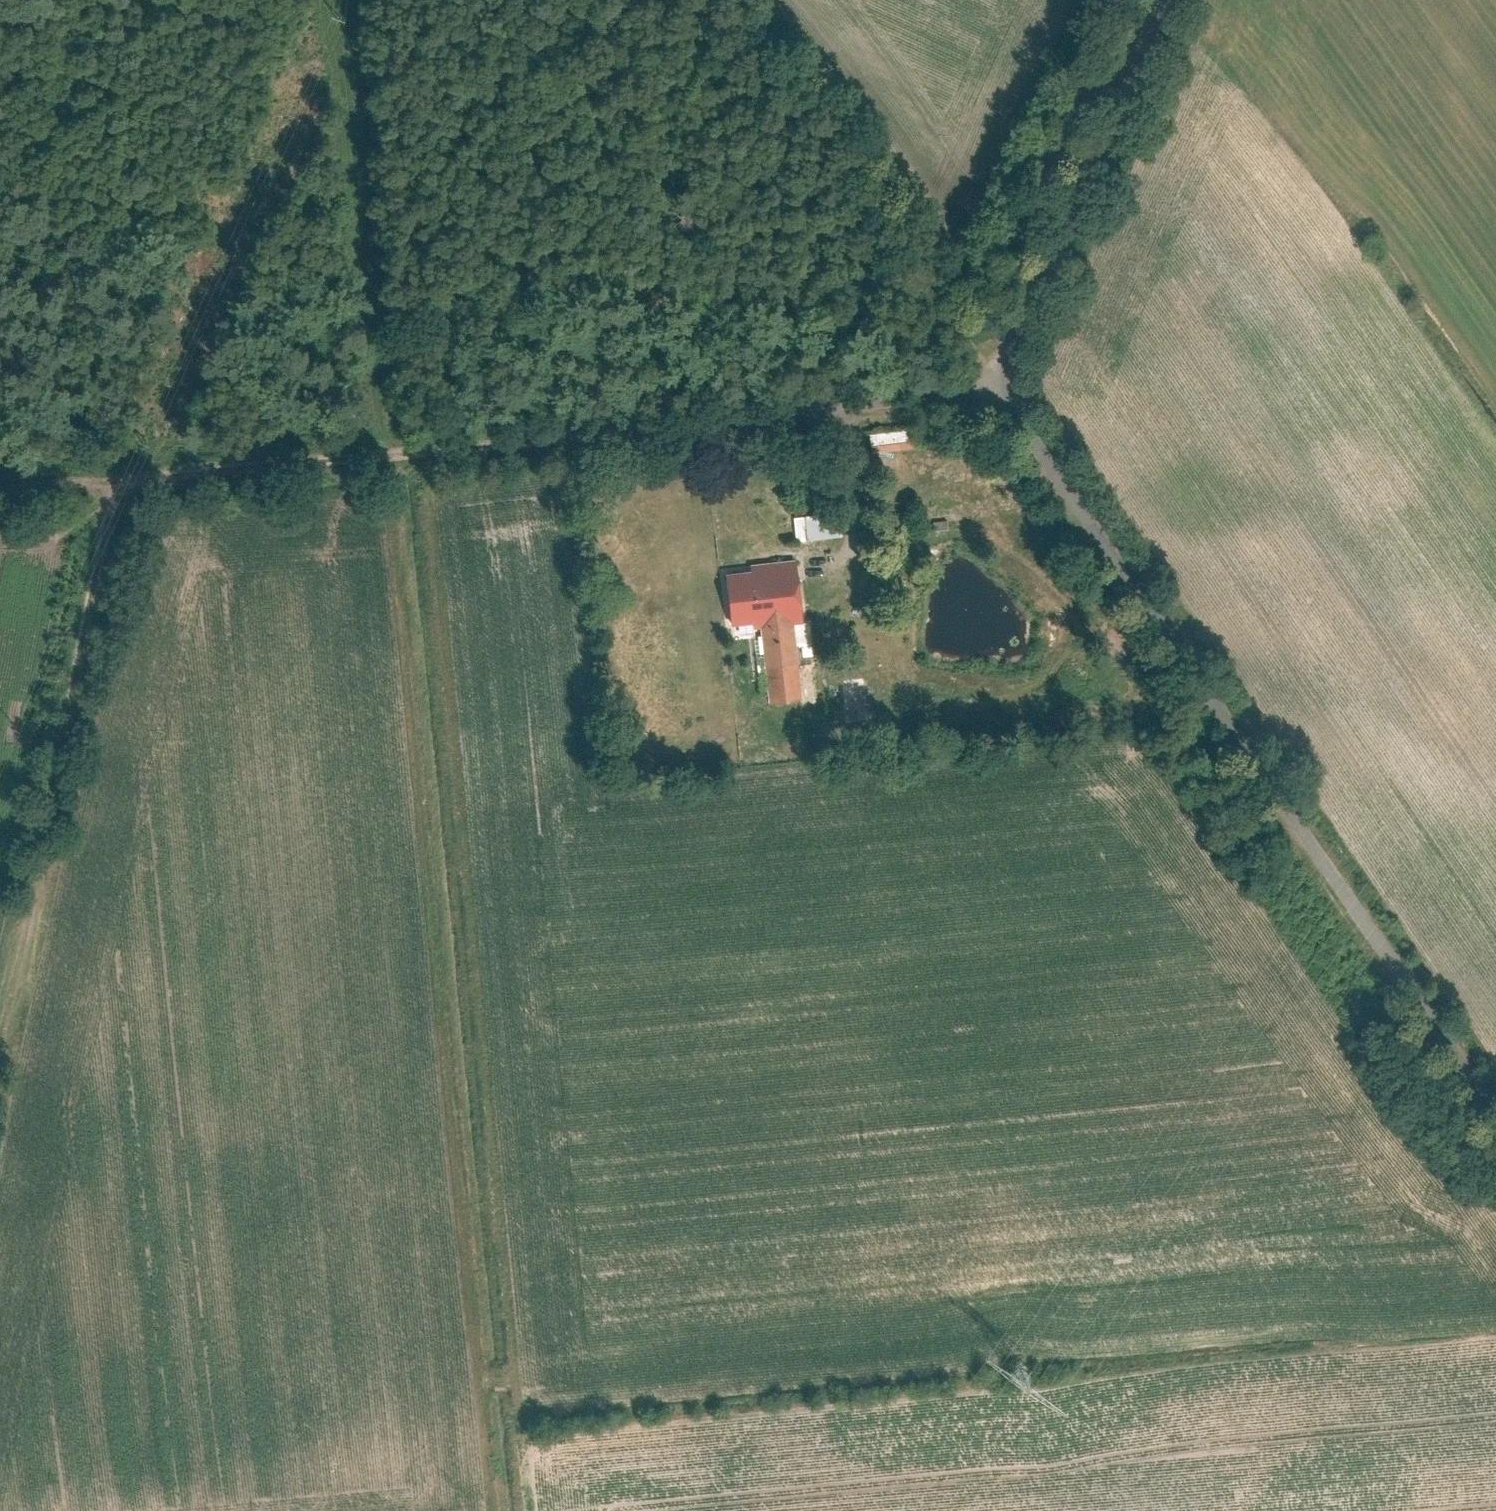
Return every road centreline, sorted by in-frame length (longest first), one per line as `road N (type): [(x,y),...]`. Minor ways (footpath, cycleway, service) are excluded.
road 1 (unclassified): [(1495,1134),(985,388),(1162,0)]
road 2 (track): [(0,491),(985,388)]
road 3 (track): [(0,1023),(114,483)]
road 4 (track): [(746,0),(985,388)]

